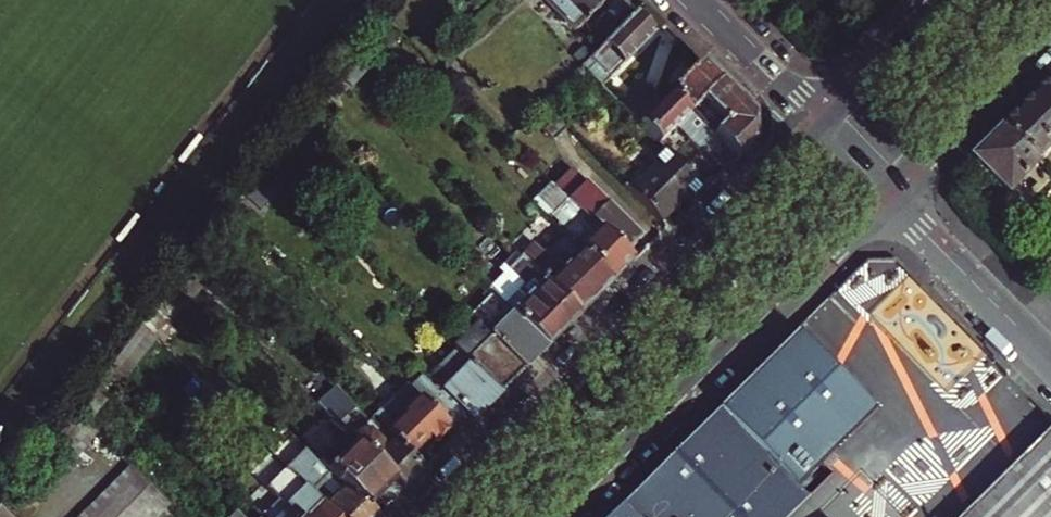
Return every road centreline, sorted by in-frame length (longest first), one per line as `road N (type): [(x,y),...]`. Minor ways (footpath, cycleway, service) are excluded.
road 1 (primary): [(813,122),(416,516)]
road 2 (primary): [(570,516),(890,200)]
road 3 (residential): [(1050,364),(890,200)]
road 4 (primary): [(890,200),(1050,37)]
road 5 (primary): [(936,0),(813,122)]
road 6 (residential): [(813,122),(693,0)]

